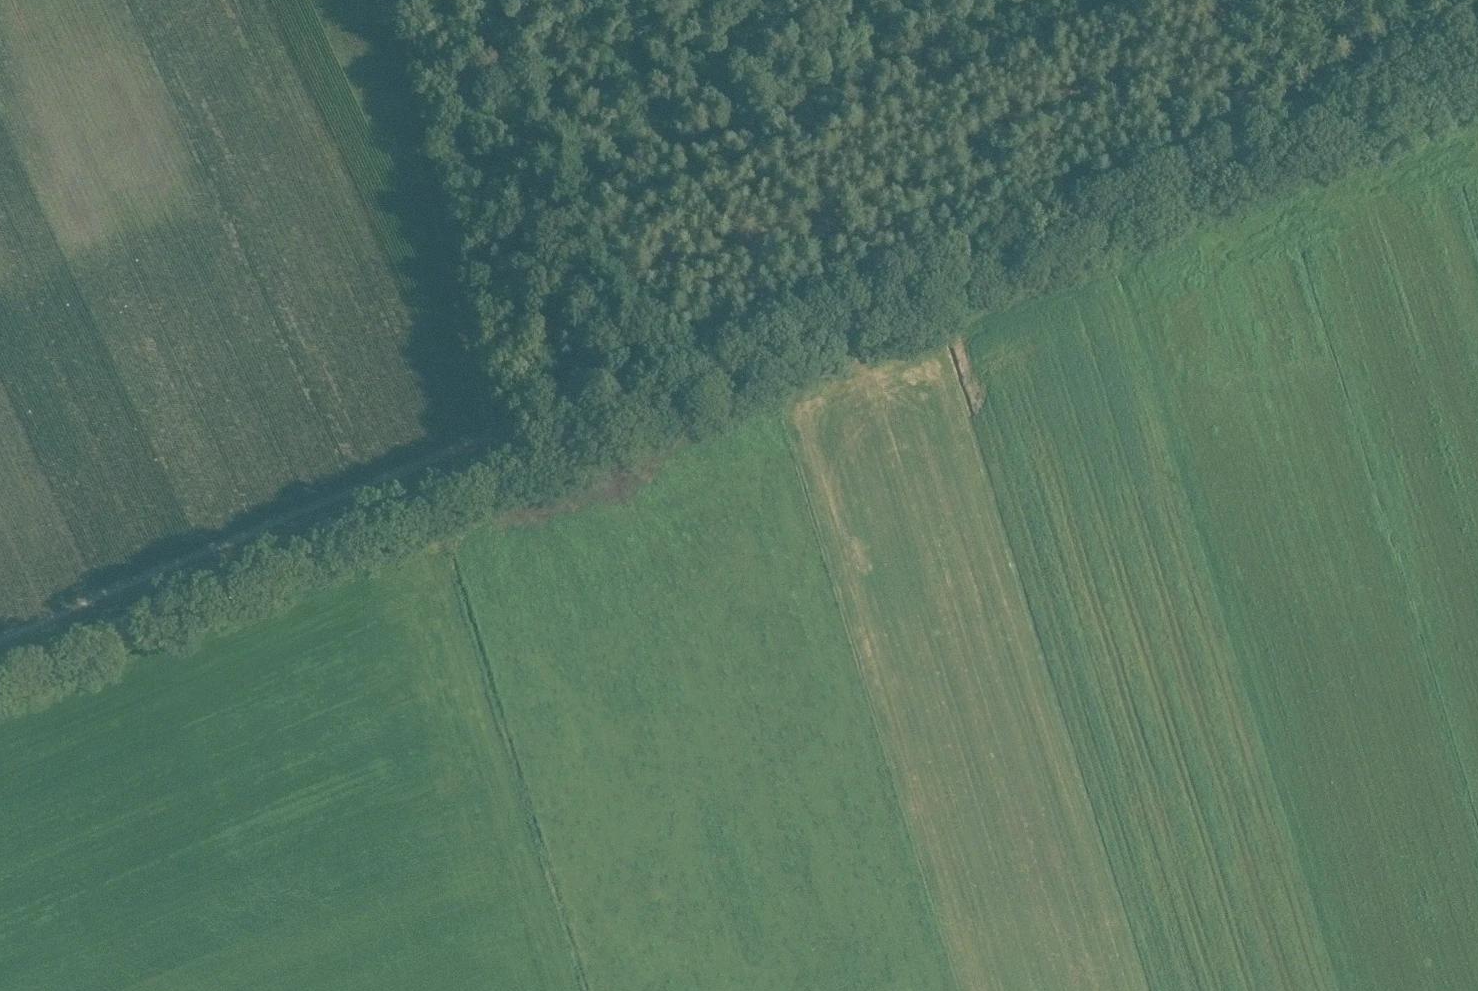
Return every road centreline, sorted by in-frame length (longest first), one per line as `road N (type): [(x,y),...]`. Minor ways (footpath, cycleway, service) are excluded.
road 1 (track): [(0,678),(511,468)]

